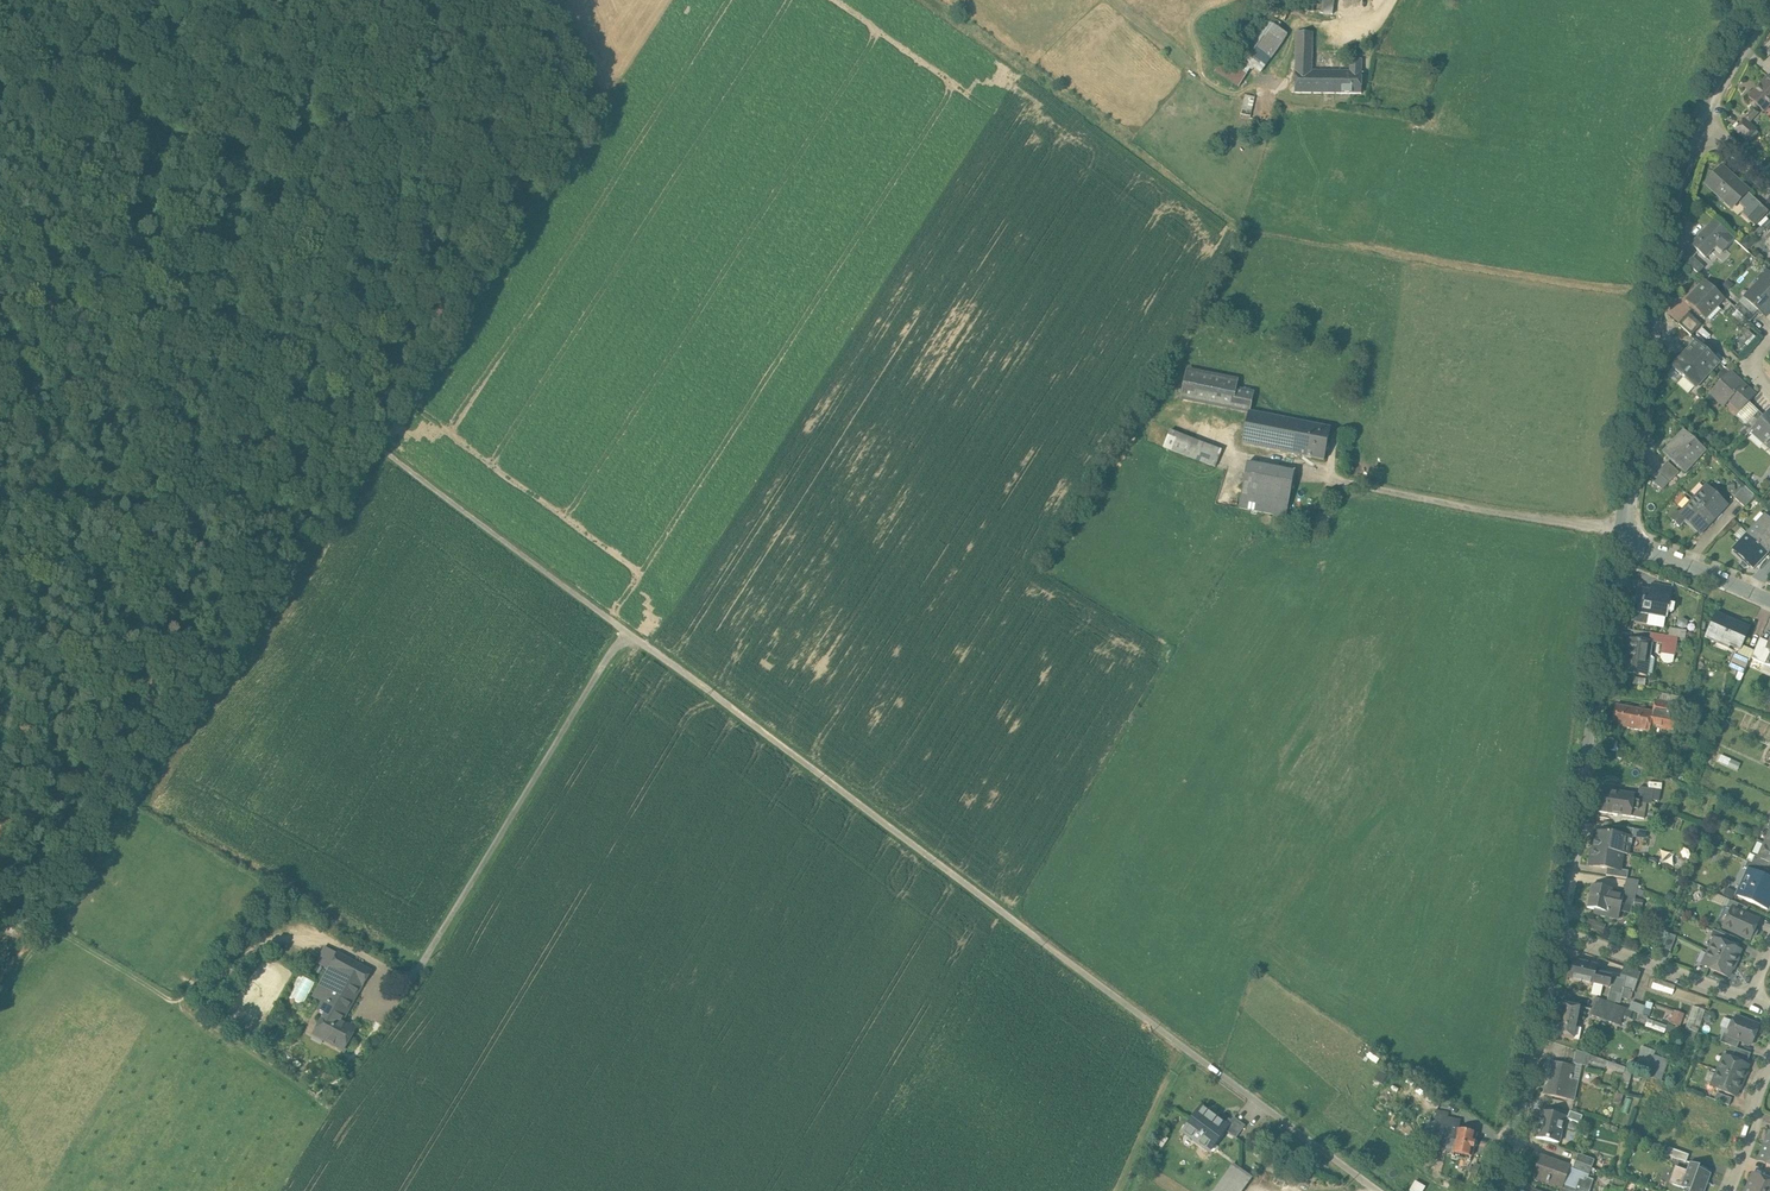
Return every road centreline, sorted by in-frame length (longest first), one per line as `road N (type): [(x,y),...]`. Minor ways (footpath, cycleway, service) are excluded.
road 1 (track): [(1386,1190),(348,416)]
road 2 (tertiary): [(1620,529),(1677,168),(1700,109)]
road 3 (tertiary): [(1554,931),(1620,529)]
road 4 (track): [(0,163),(173,272),(351,360)]
road 5 (track): [(626,625),(419,967)]
road 6 (track): [(348,416),(355,369),(302,261),(305,155)]
road 7 (tertiary): [(1499,1190),(1554,931)]
road 8 (residential): [(1554,931),(1750,999)]
road 9 (residential): [(1769,596),(1620,529)]
road 10 (residential): [(1769,1061),(1755,1128),(1728,1190)]
road 11 (tertiary): [(1700,109),(1760,0)]

